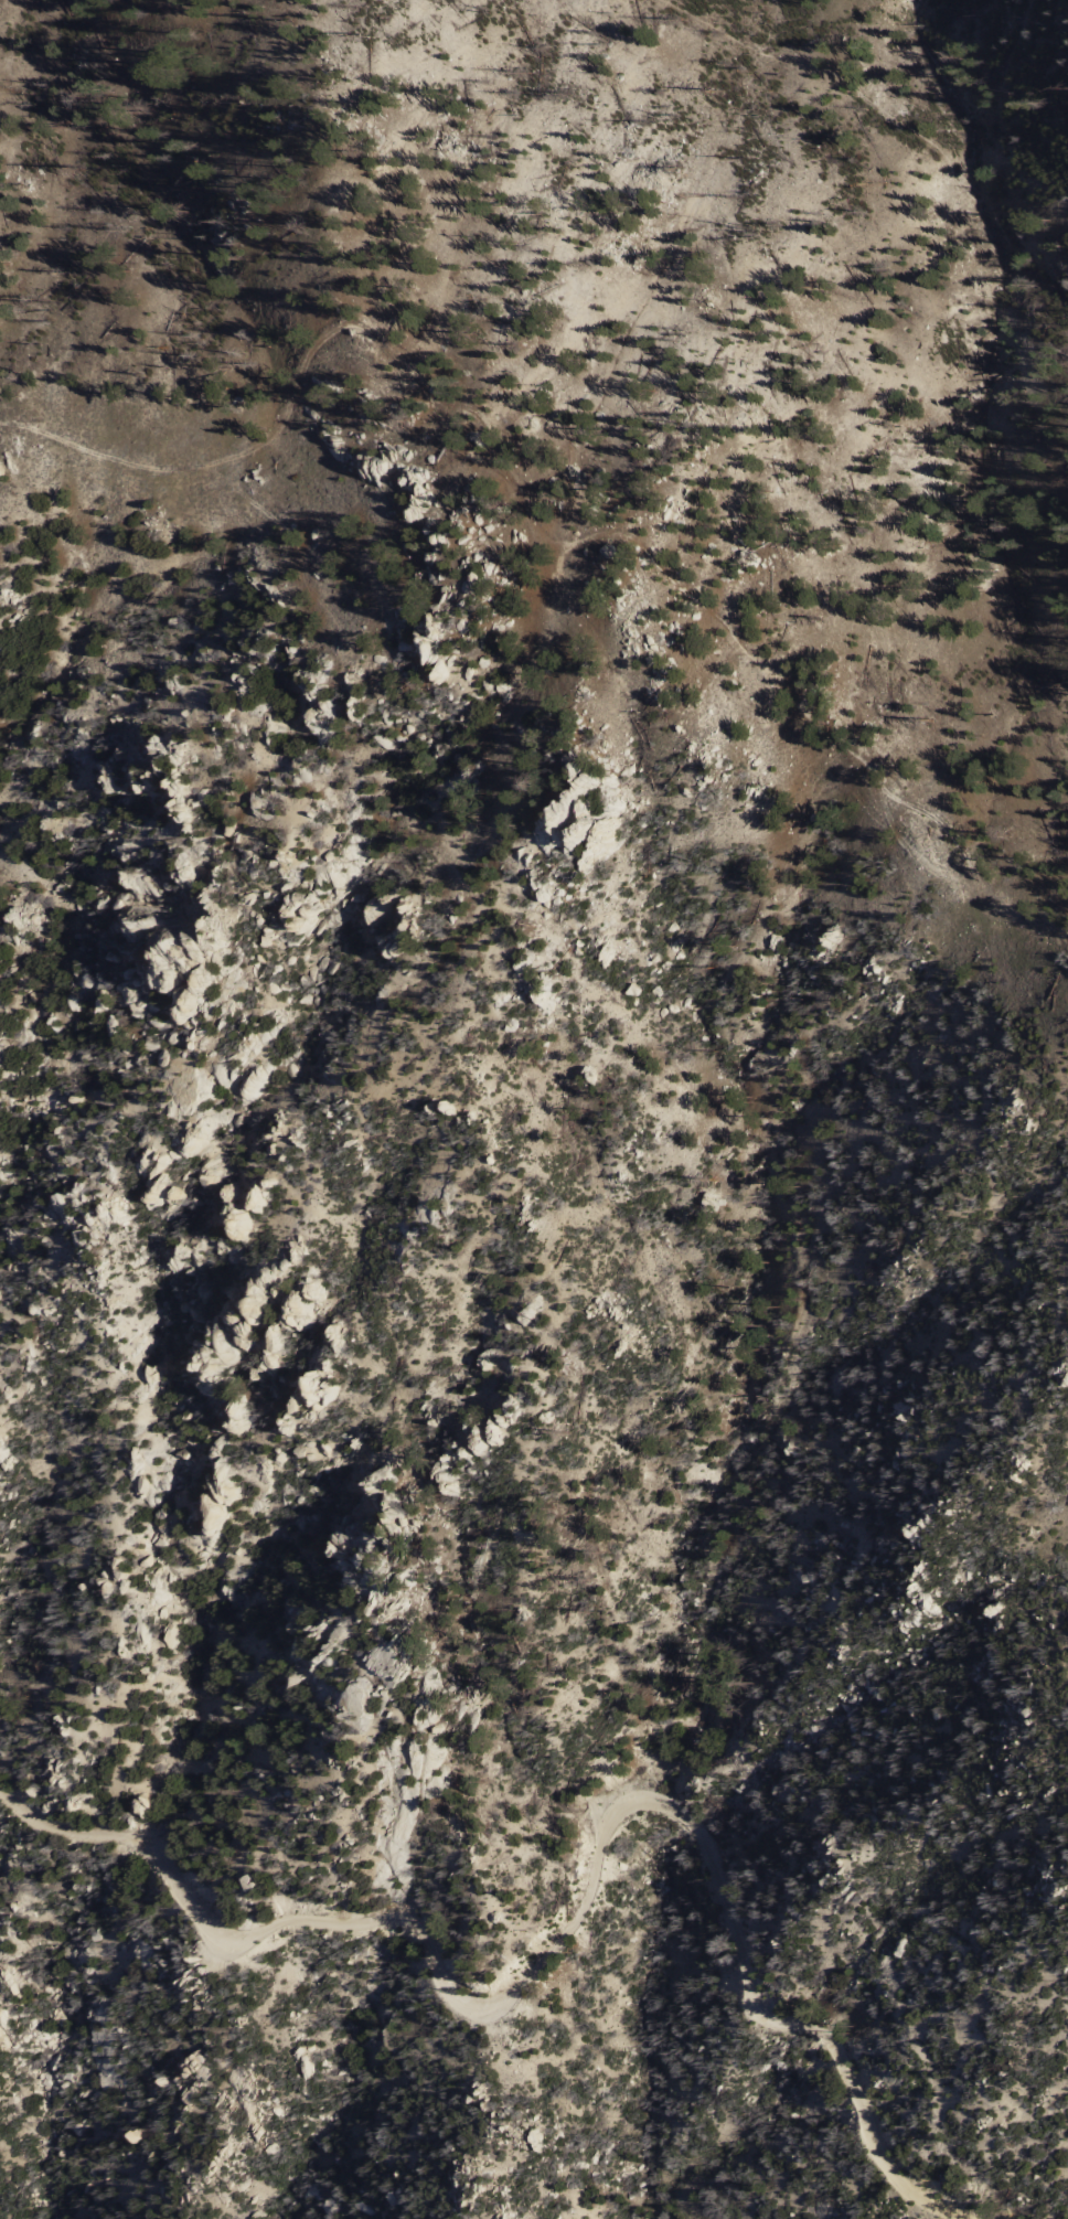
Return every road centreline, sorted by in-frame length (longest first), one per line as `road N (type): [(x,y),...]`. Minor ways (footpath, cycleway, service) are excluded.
road 1 (track): [(966,2218),(909,2190),(841,2056),(823,2036),(772,2016),(750,1985),(712,1856),(679,1812),(637,1806),(601,1855),(575,1925),(540,1971),(515,1993),(473,2006),(432,1948),(380,1923),(250,1935),(202,1918),(150,1844),(34,1815),(0,1787)]

